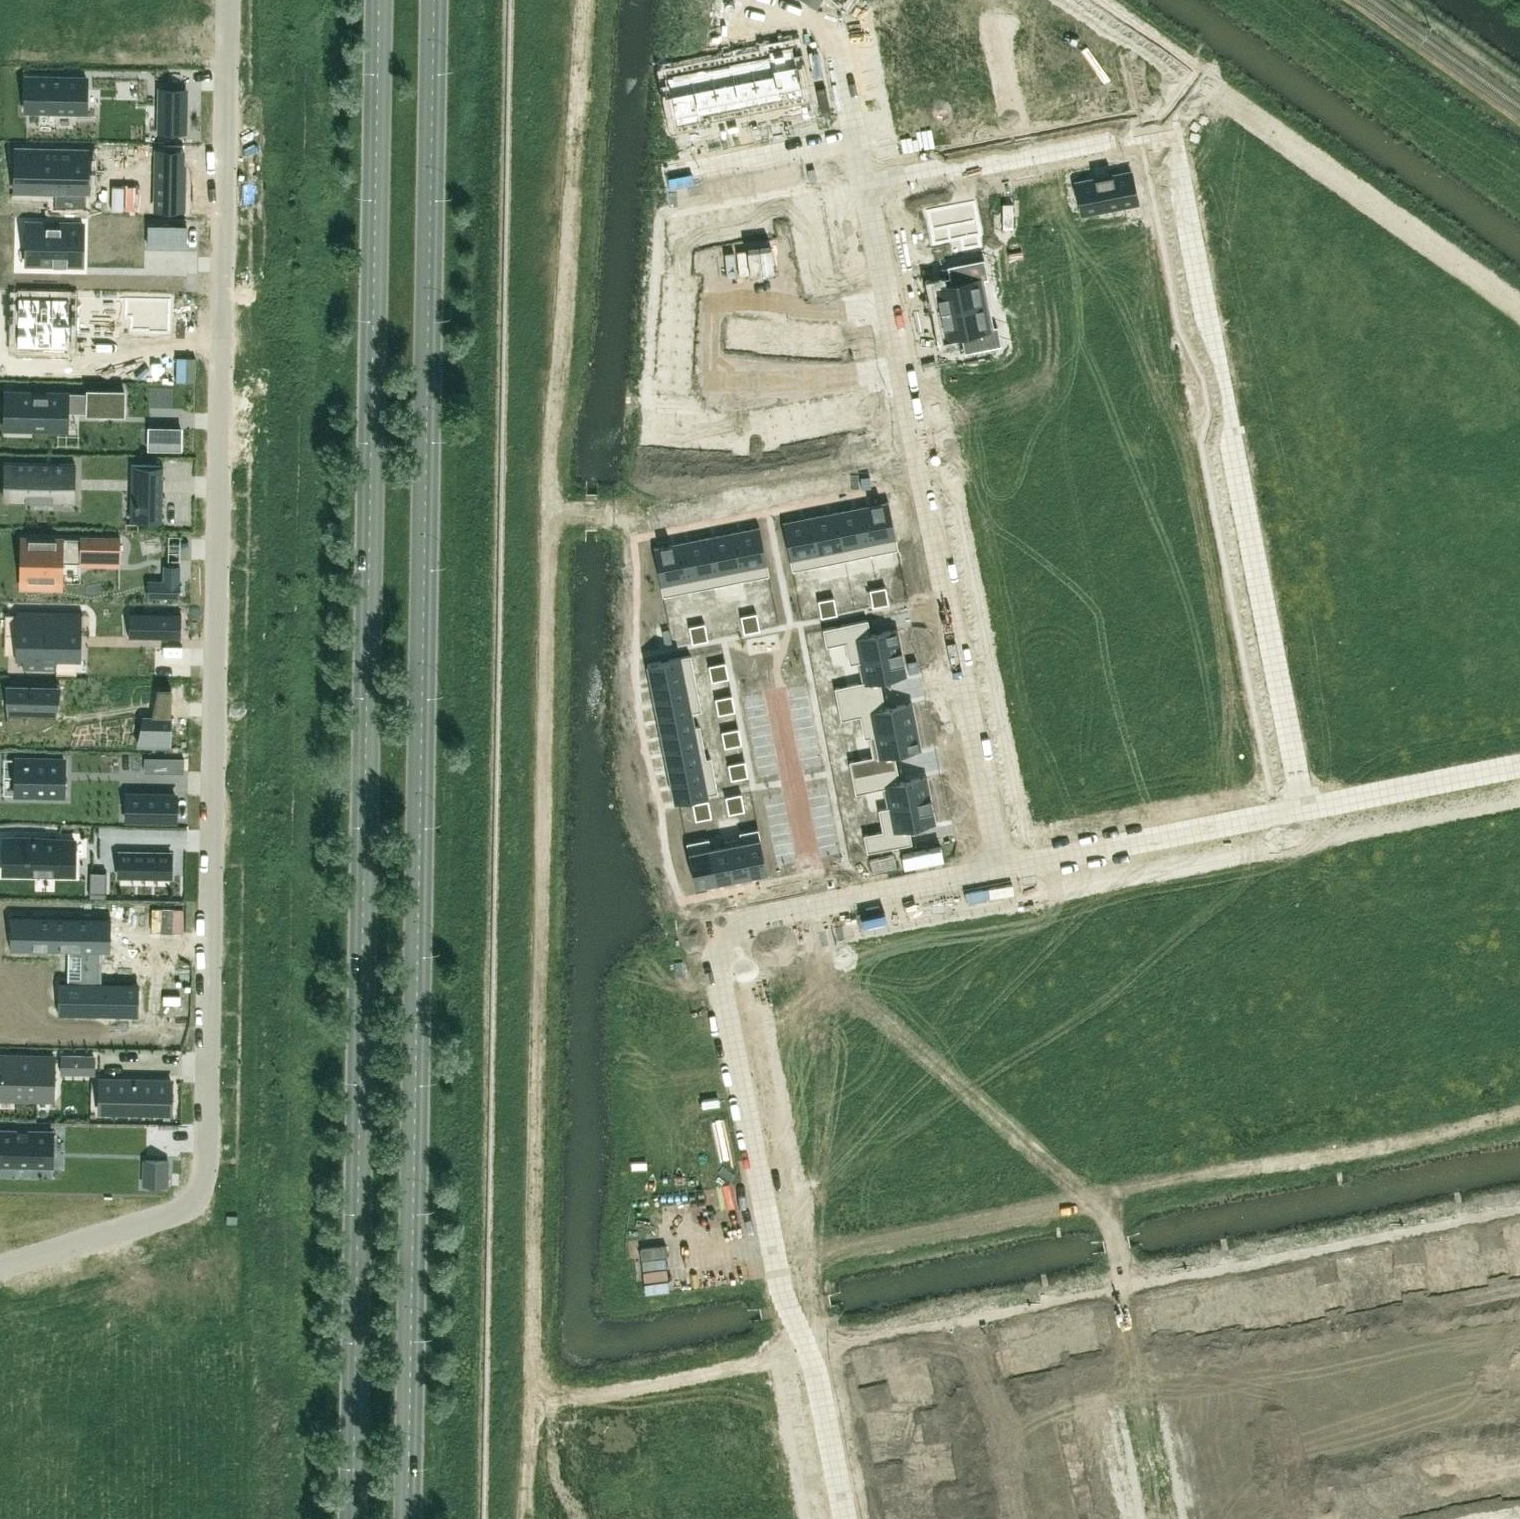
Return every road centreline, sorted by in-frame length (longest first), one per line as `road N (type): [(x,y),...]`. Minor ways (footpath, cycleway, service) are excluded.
road 1 (residential): [(1004,889),(886,194),(1163,137),(1293,830)]
road 2 (primary): [(407,1518),(434,0)]
road 3 (primary): [(378,0),(352,1518)]
road 4 (unclassified): [(0,1267),(181,1212),(204,1189),(227,0)]
road 5 (residential): [(833,924),(738,943),(835,1518)]
road 6 (residential): [(1293,830),(1004,889)]
road 7 (unclassified): [(778,674),(833,924)]
road 8 (residential): [(1519,784),(1293,830)]
road 9 (residential): [(1004,889),(833,924)]

